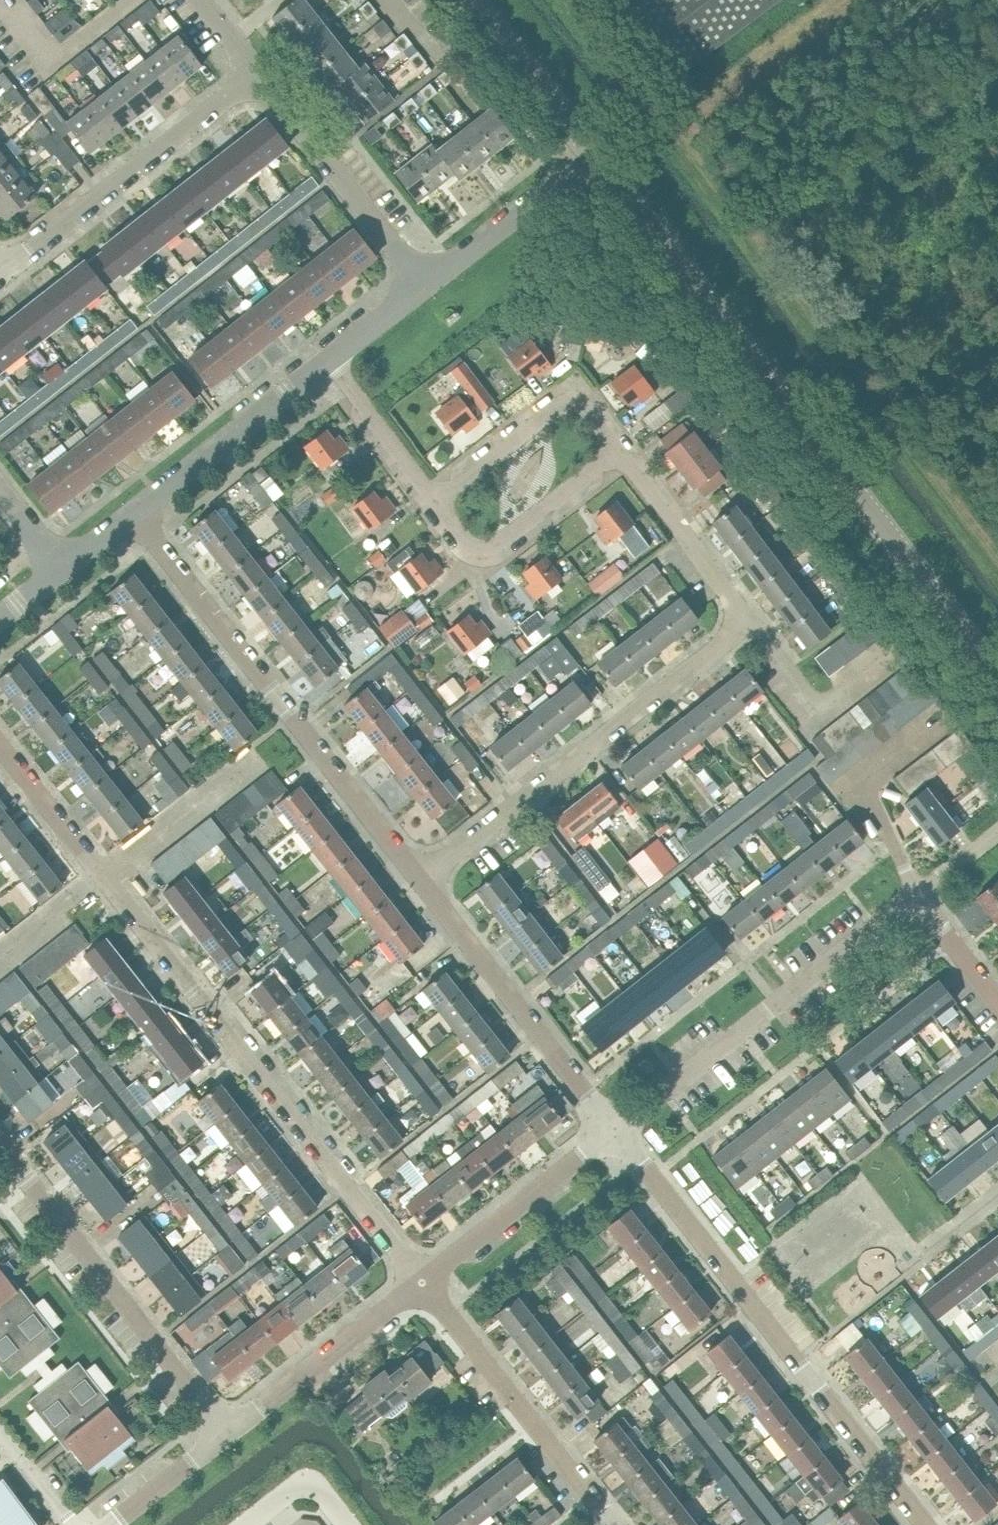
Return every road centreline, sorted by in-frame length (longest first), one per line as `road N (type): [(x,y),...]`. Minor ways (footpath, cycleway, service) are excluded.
road 1 (residential): [(0,744),(422,1284)]
road 2 (tertiary): [(997,658),(595,155)]
road 3 (residential): [(418,881),(727,639),(731,600),(623,457)]
road 4 (residential): [(923,1524),(616,1132)]
road 5 (residential): [(418,881),(132,513)]
road 6 (residential): [(616,1132),(917,897)]
road 7 (residential): [(227,1433),(0,1144)]
road 8 (residential): [(0,274),(258,73)]
road 9 (residential): [(616,1132),(418,881)]
road 10 (residential): [(615,1524),(422,1284)]
road 11 (residential): [(423,287),(258,73)]
road 12 (residential): [(434,503),(567,401),(584,405),(623,457)]
road 13 (unclassified): [(132,513),(328,360)]
road 14 (residential): [(422,1284),(616,1132)]
road 15 (residential): [(227,1433),(422,1284)]
road 16 (residential): [(623,457),(499,551),(464,543),(434,503)]
road 17 (unclassified): [(423,287),(595,155)]
road 18 (tertiary): [(595,155),(474,0)]
road 19 (residential): [(434,503),(328,360)]
road 20 (residential): [(109,1524),(227,1433)]
road 21 (residential): [(997,1001),(917,897)]
road 22 (residential): [(249,1524),(305,1485),(342,1524)]

